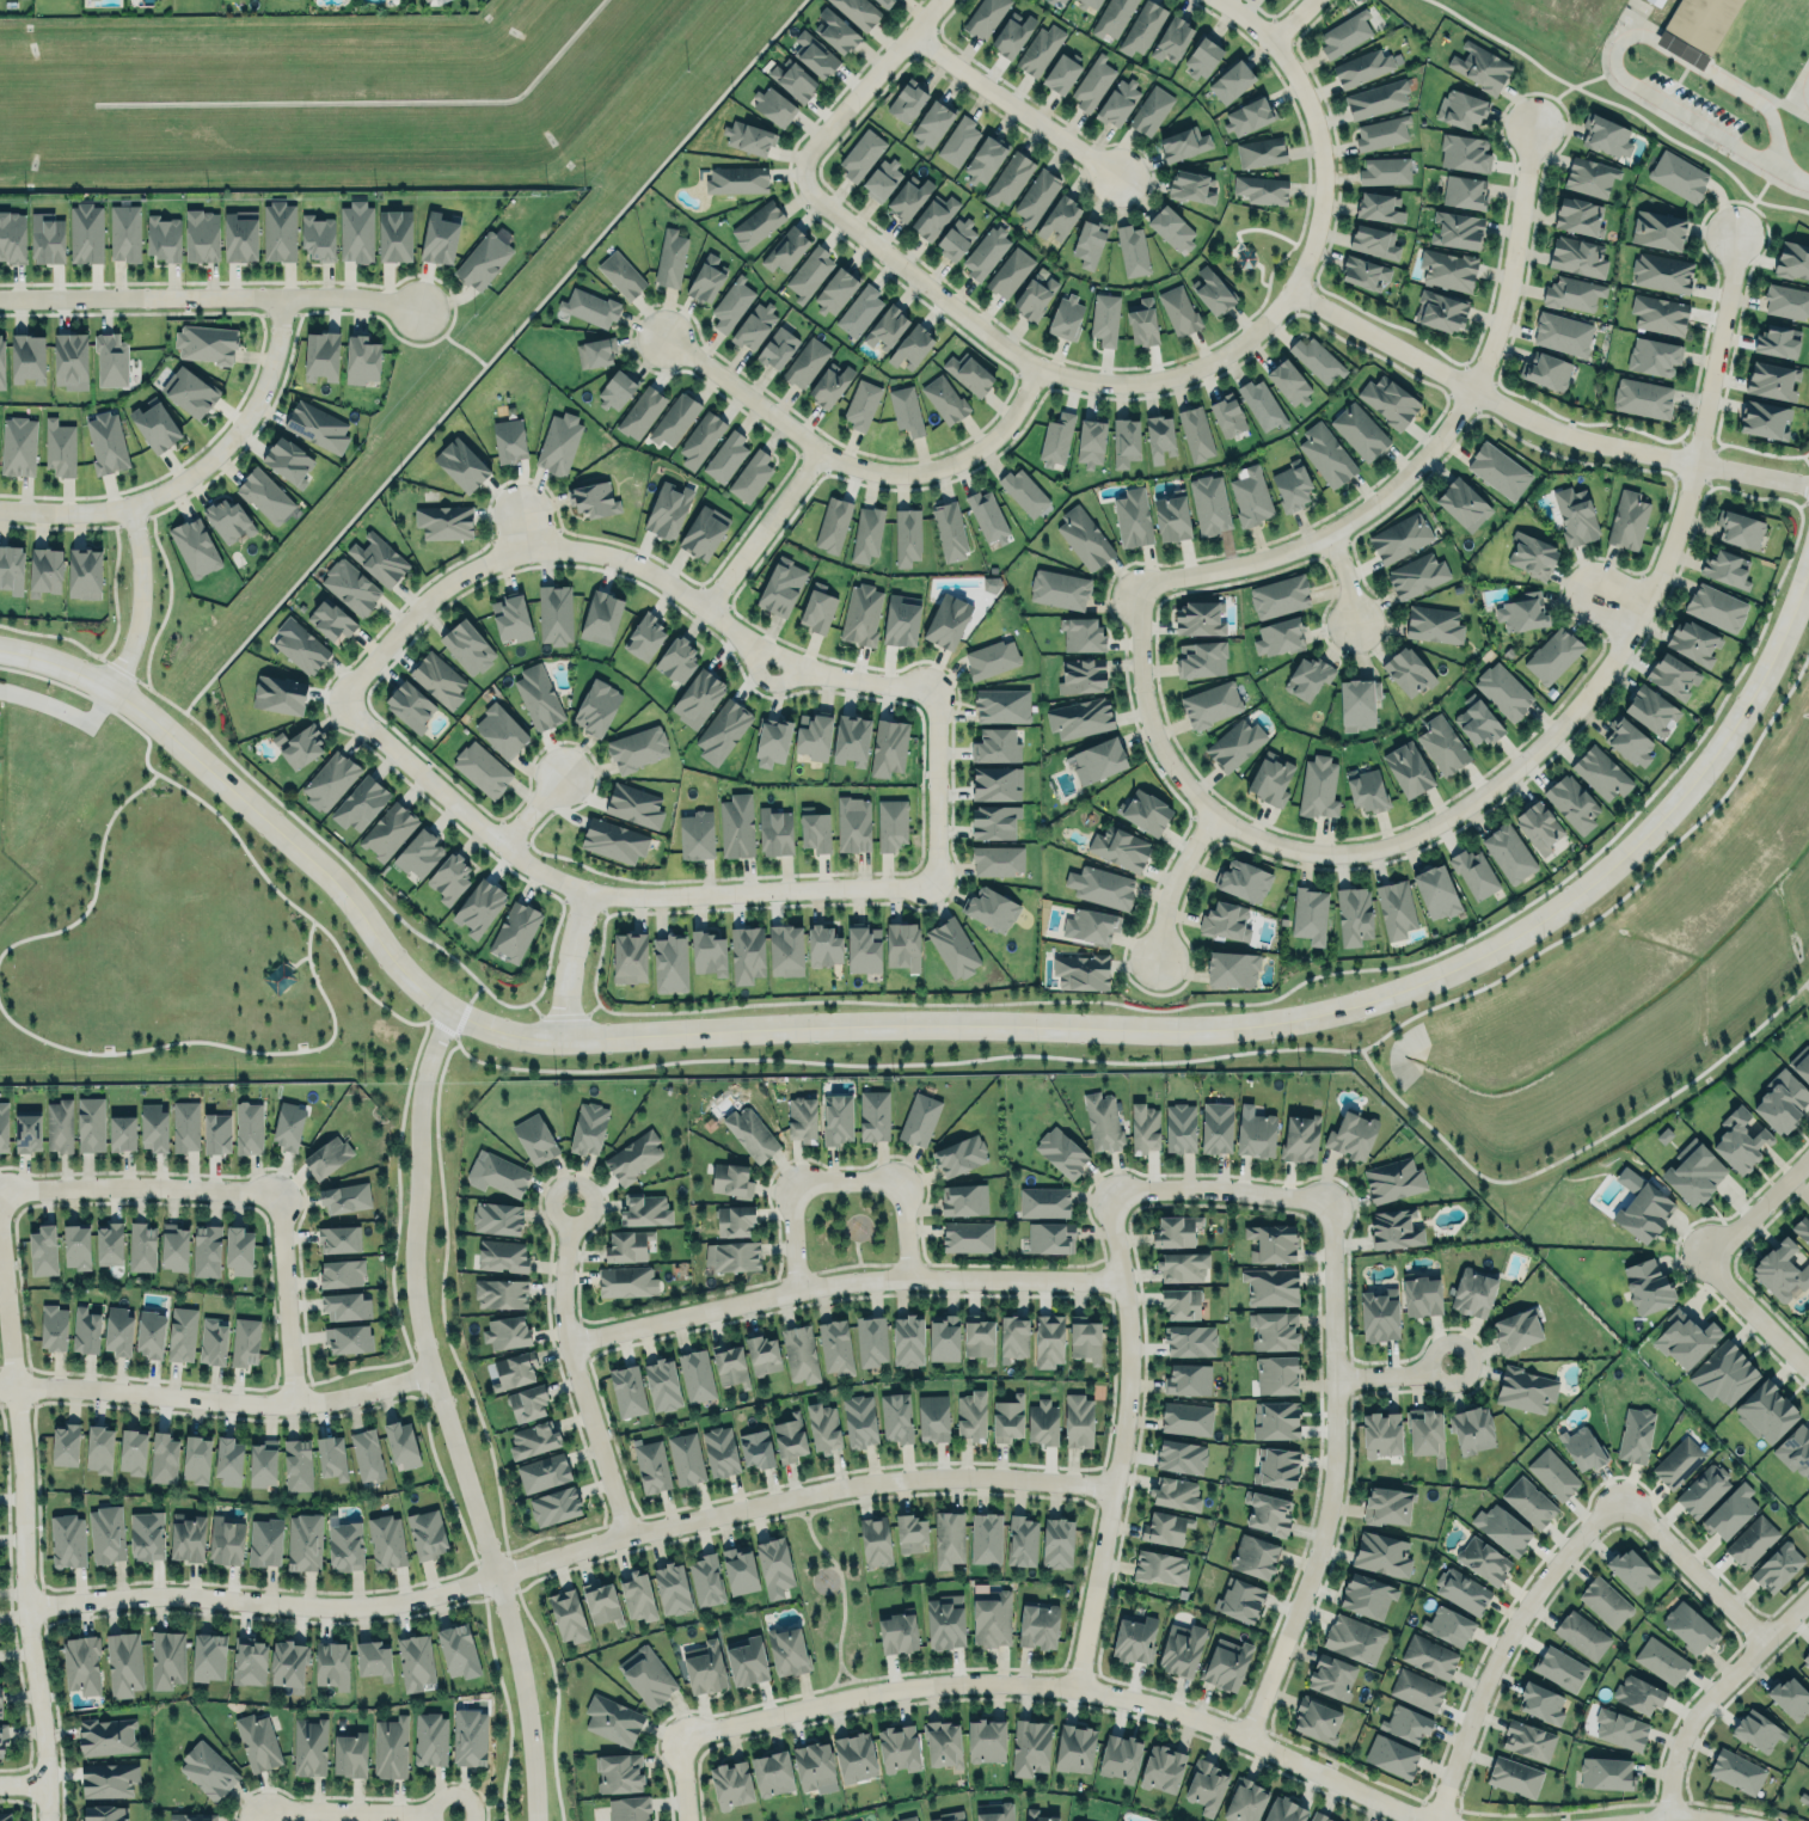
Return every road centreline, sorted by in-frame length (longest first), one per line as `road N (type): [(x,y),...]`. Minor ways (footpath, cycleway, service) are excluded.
road 1 (tertiary): [(1808,565),(1770,667),(1729,740),(1670,808),(1554,912),(1427,981),(1369,1001),(1243,1026),(1173,1030),(903,1023),(564,1038),(490,1028),(413,982),(326,872),(146,712),(67,668),(0,650)]
road 2 (residential): [(26,1606),(219,1600),(372,1607),(440,1595),(627,1531),(887,1479),(977,1477),(1114,1489)]
road 3 (residential): [(1213,814),(1298,850),(1394,840),(1479,797),(1572,711),(1625,640),(1673,541),(1698,460),(1736,231)]
road 4 (tertiary): [(540,1820),(520,1678),(429,1380),(412,1274),(422,1091),(443,1028),(459,1012)]
road 5 (residential): [(1429,1820),(1191,1715),(1079,1685),(998,1679),(897,1687),(677,1736)]
road 6 (residential): [(937,691),(807,667),(749,640),(630,560),(553,546),(499,556),(446,583),(338,700)]
road 7 (residential): [(1537,115),(1501,312),(1476,384),(1440,433),(1406,471),(1329,531),(1224,565),(1134,577)]
road 8 (residential): [(338,700),(525,864),(585,891),(672,896),(934,885)]
road 9 (residential): [(804,170),(814,195),(985,331),(1037,362),(1092,378),(1178,373),(1215,357),(1249,336),(1292,286)]
road 10 (residential): [(568,1347),(848,1283),(1126,1284)]
road 11 (residential): [(47,1820),(0,1261)]
road 12 (residential): [(1324,1195),(1335,1381),(1330,1473),(1292,1631),(1246,1736)]
road 13 (residential): [(1292,286),(1544,413),(1808,483)]
road 14 (residential): [(1079,1685),(1124,1398),(1118,1194)]
road 15 (residential): [(666,331),(818,449),(891,467),(959,454),(987,437),(1037,362)]
road 16 (residential): [(429,1380),(288,1410),(0,1388)]
road 17 (residential): [(418,305),(349,294),(0,297)]
road 18 (residential): [(0,507),(85,511),(131,504),(220,450),(262,385),(277,341),(280,294)]
road 19 (residential): [(1619,1494),(1522,1611),(1492,1663),(1432,1820)]
road 20 (residential): [(569,1198),(559,1294),(568,1347),(627,1531)]
road 21 (residential): [(1292,286),(1316,217),(1320,137),(1296,68),(1227,0)]
road 22 (residential): [(0,1189),(278,1189)]
road 23 (residential): [(1808,1596),(1688,1727),(1669,1782),(1670,1819)]
road 24 (residential): [(1134,577),(1137,697),(1173,778),(1213,814)]
road 25 (residential): [(913,33),(1120,173)]
road 26 (residential): [(278,1189),(288,1410)]
road 27 (residential): [(940,0),(809,146),(804,170)]
road 28 (residential): [(1765,1641),(1619,1494)]
road 29 (residential): [(1118,1194),(1324,1195)]
road 30 (residential): [(255,1809),(450,1813)]
road 31 (residential): [(934,885),(937,691)]
road 32 (residential): [(818,449),(707,607)]
road 33 (residential): [(131,504),(141,591),(134,640),(110,687)]
road 34 (residential): [(1213,814),(1164,897),(1149,958)]
road 35 (residential): [(1808,1162),(1704,1270)]
road 36 (residential): [(585,891),(568,962),(564,1038)]
road 37 (residential): [(1704,1270),(1808,1374)]

